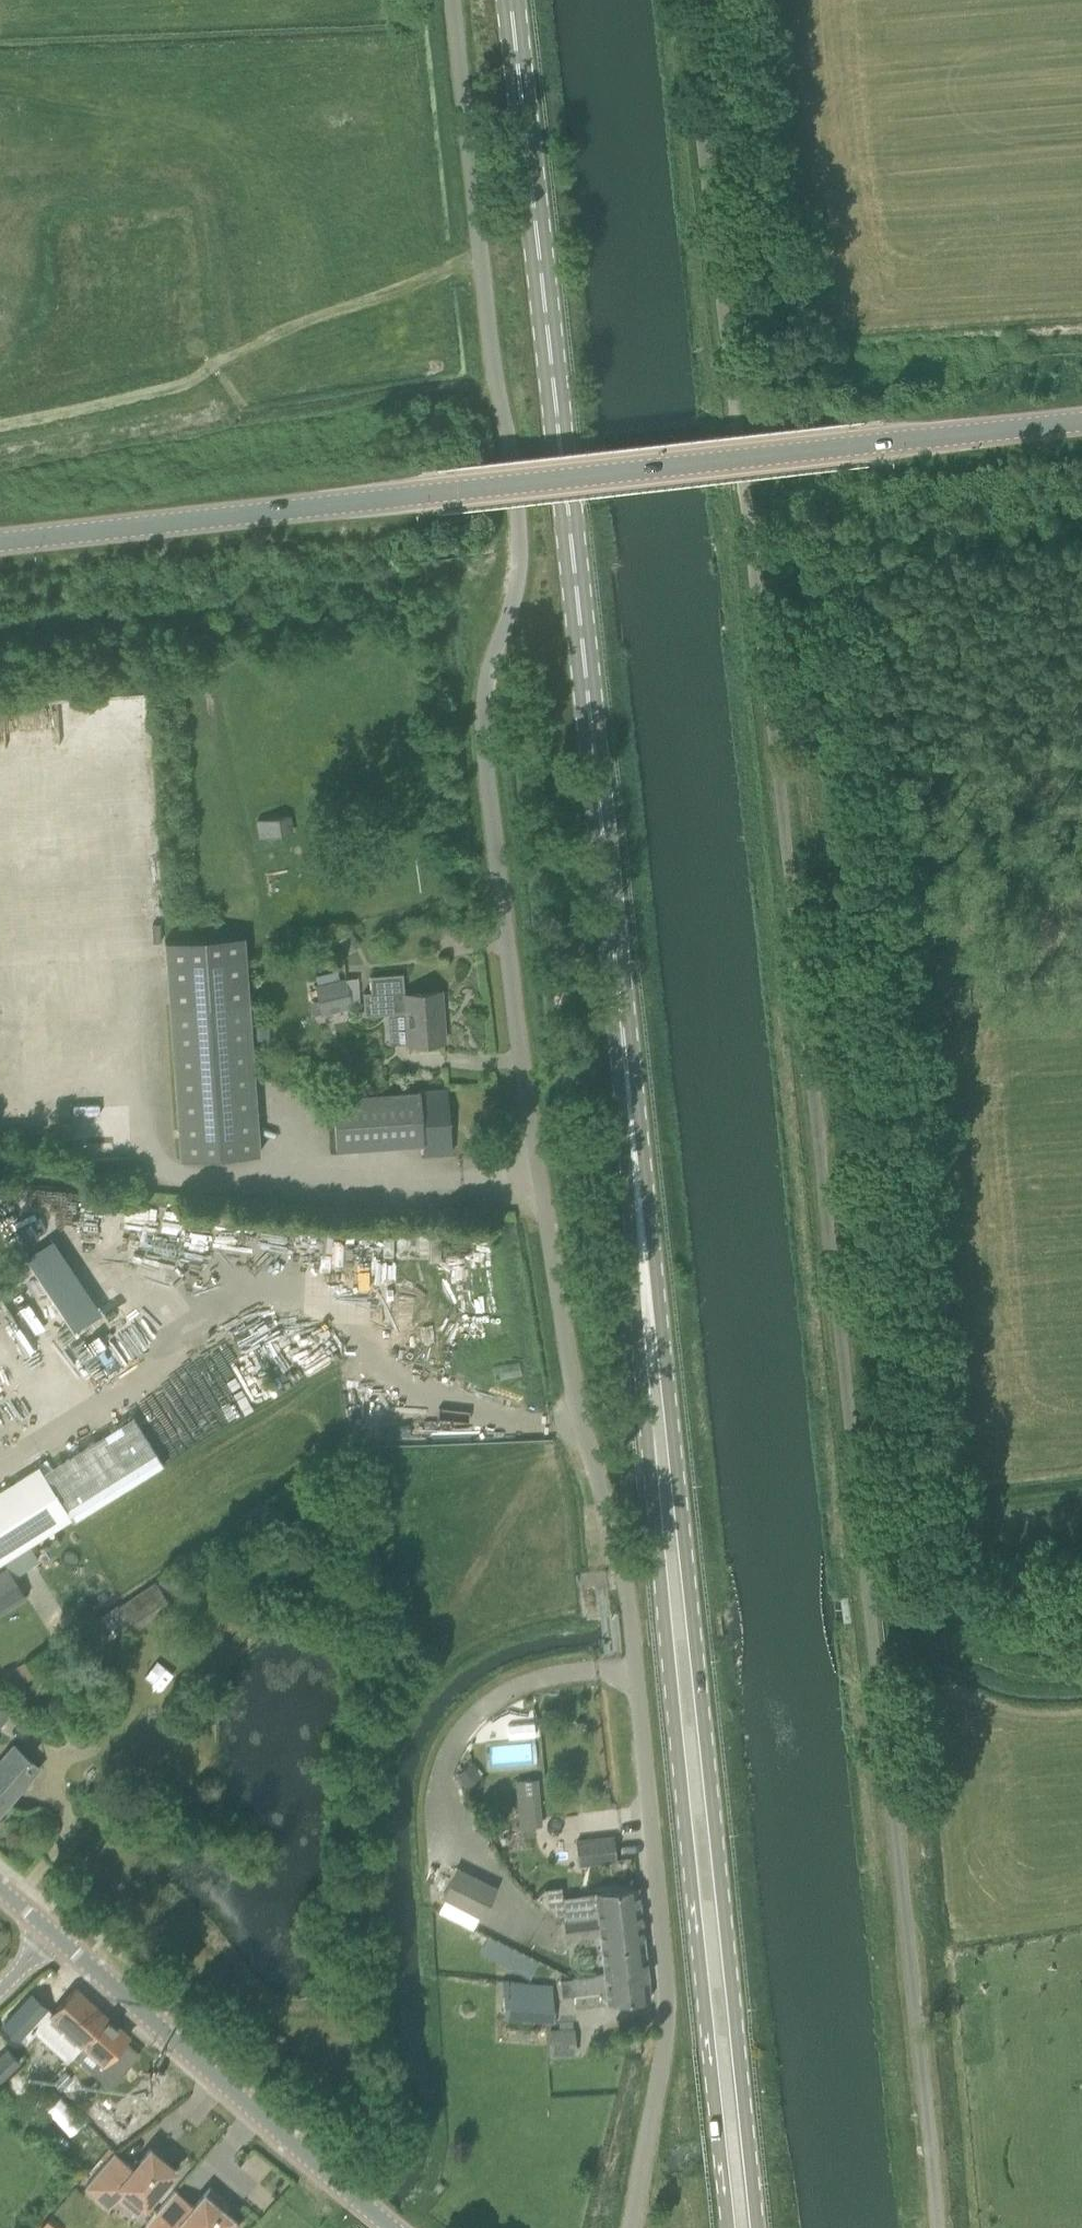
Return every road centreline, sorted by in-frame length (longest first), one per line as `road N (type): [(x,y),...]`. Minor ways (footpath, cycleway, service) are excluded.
road 1 (unclassified): [(632,2227),(672,1997),(630,1546),(581,1390),(480,707),(515,584),(515,549),(450,0)]
road 2 (unclassified): [(938,2227),(770,652),(689,0)]
road 3 (primary): [(673,1518),(505,0)]
road 4 (tertiary): [(1081,423),(0,541)]
road 5 (primary): [(759,2227),(692,1580),(673,1518)]
road 6 (primary): [(673,1518),(661,1578),(728,2227)]
road 7 (tertiary): [(53,1938),(392,2227)]

